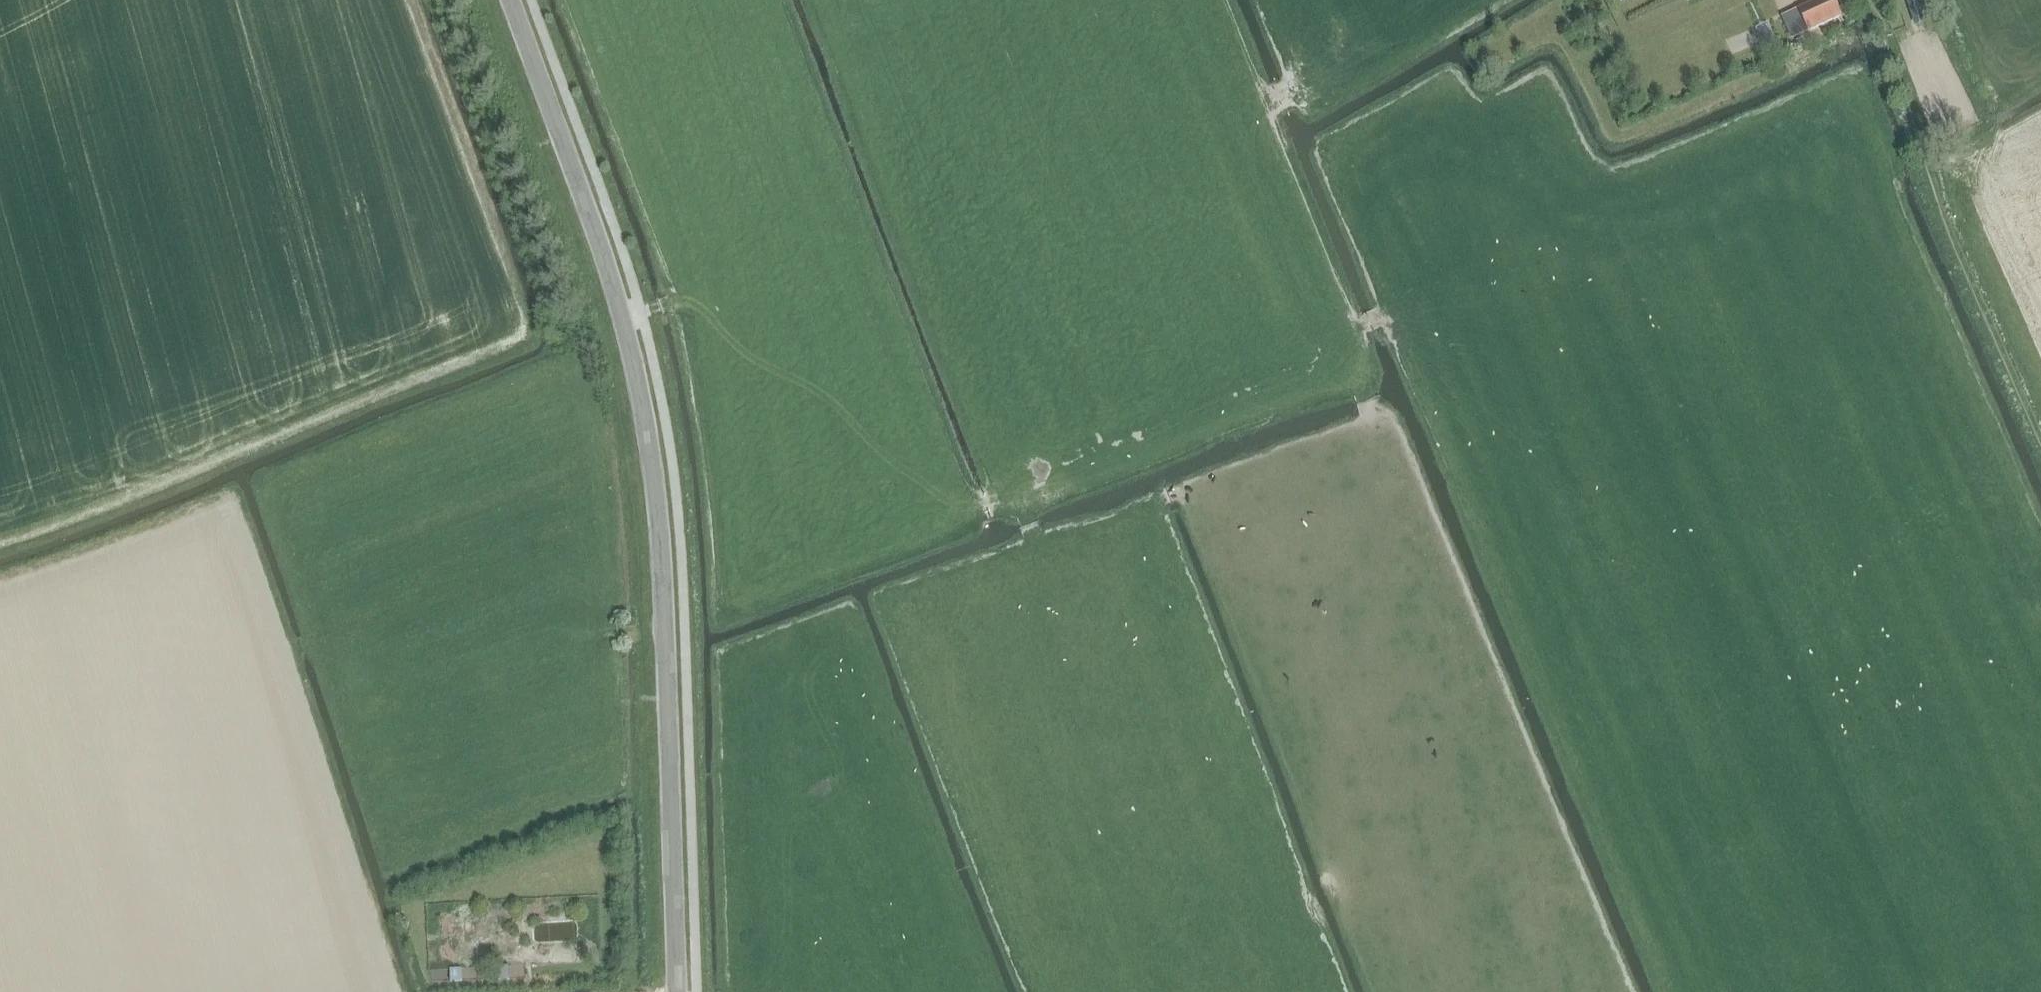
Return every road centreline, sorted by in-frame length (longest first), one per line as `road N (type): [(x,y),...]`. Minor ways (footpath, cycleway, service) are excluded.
road 1 (tertiary): [(678,991),(665,600),(649,438),(607,265),(511,0)]
road 2 (track): [(2040,437),(1947,222),(1869,0)]

